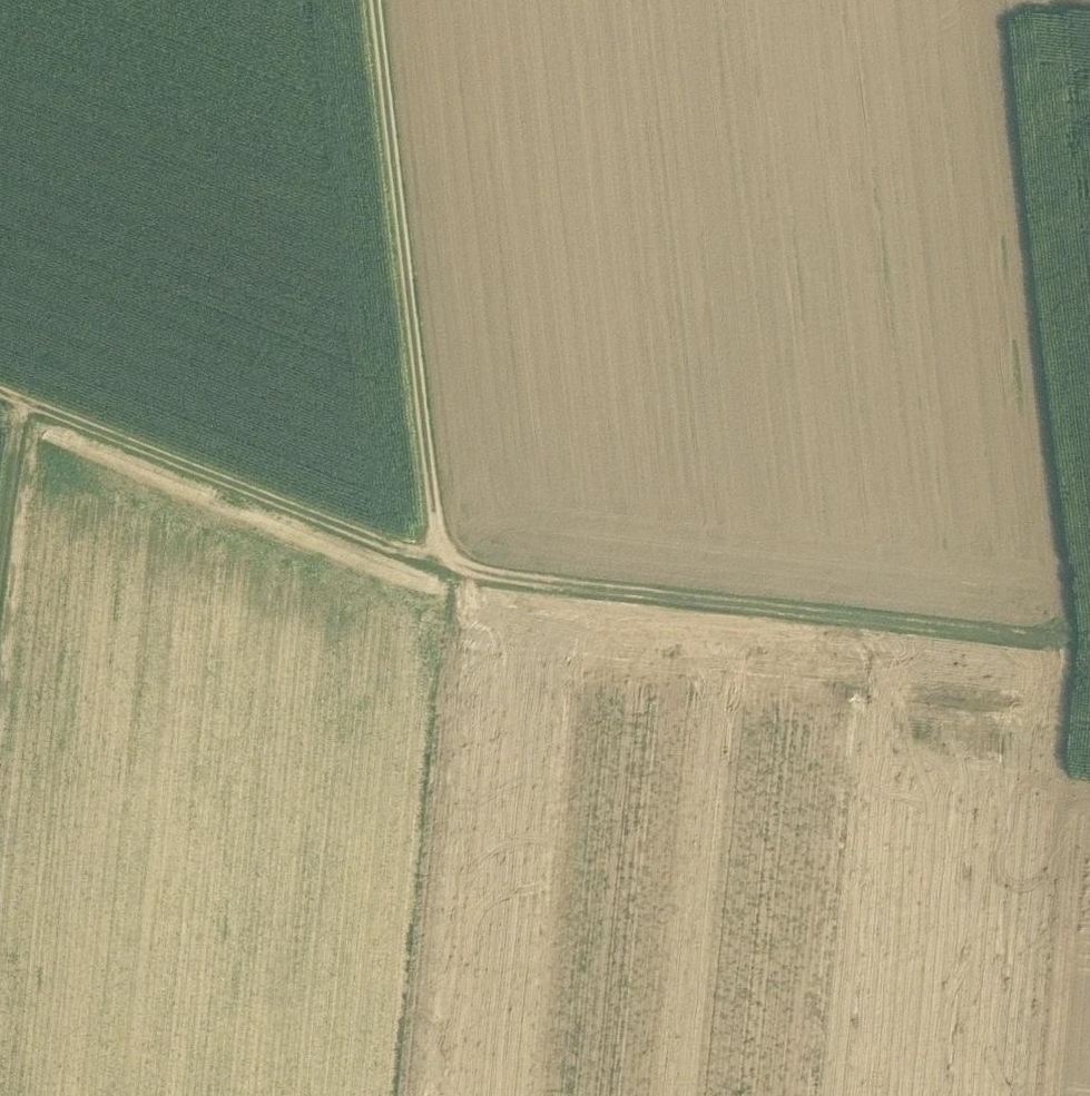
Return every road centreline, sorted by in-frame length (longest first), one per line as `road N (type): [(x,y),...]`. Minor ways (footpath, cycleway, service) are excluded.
road 1 (track): [(376,0),(439,566),(0,395)]

